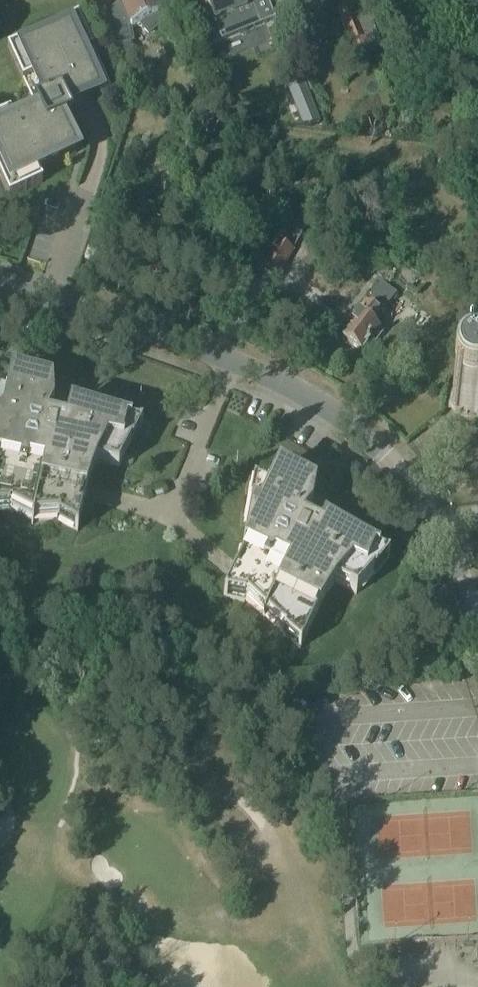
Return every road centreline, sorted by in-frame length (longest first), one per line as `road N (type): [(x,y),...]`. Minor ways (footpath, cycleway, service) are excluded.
road 1 (residential): [(477,623),(428,511),(342,420),(228,362),(0,282)]

